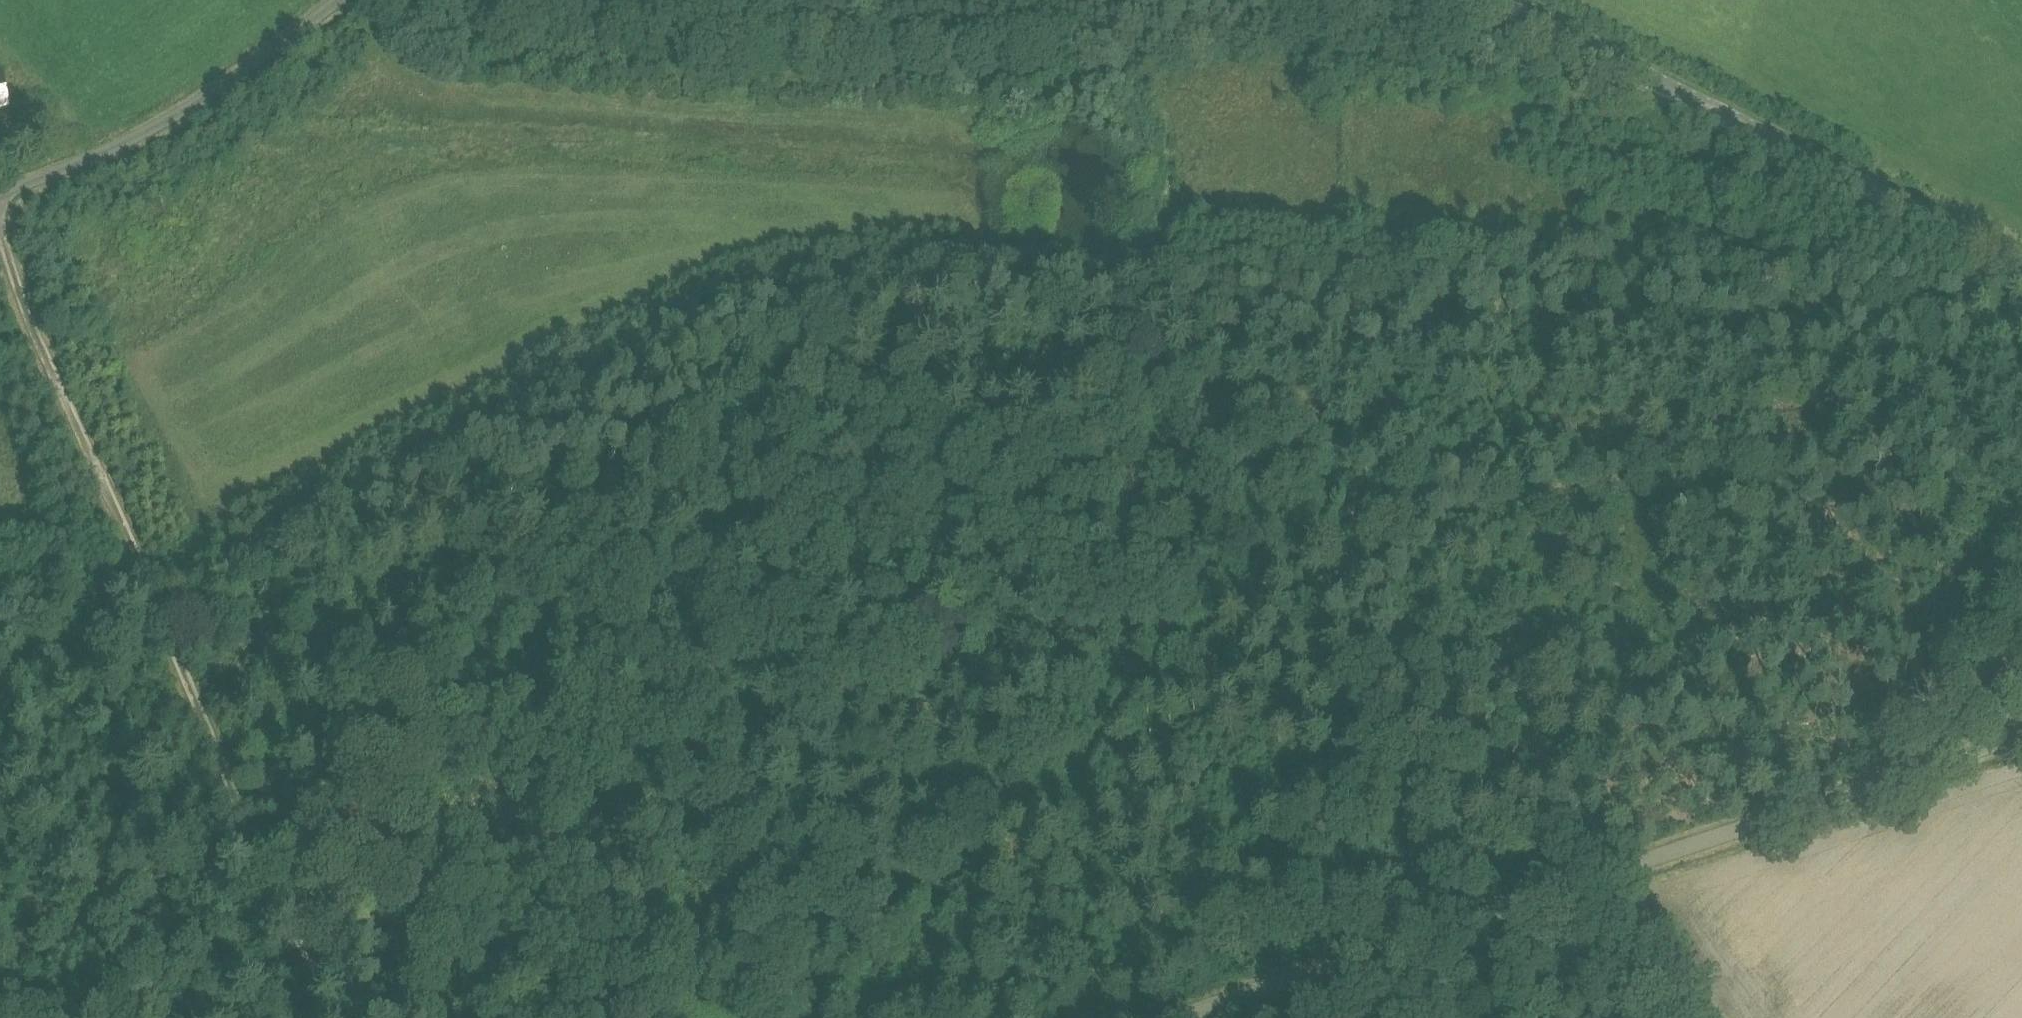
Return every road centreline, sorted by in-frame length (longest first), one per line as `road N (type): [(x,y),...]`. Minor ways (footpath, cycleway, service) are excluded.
road 1 (unclassified): [(1151,1017),(2021,732)]
road 2 (track): [(0,243),(25,322),(254,858),(352,1017)]
road 3 (unclassified): [(2021,268),(1494,0)]
road 4 (unclassified): [(0,195),(144,121),(319,0)]

